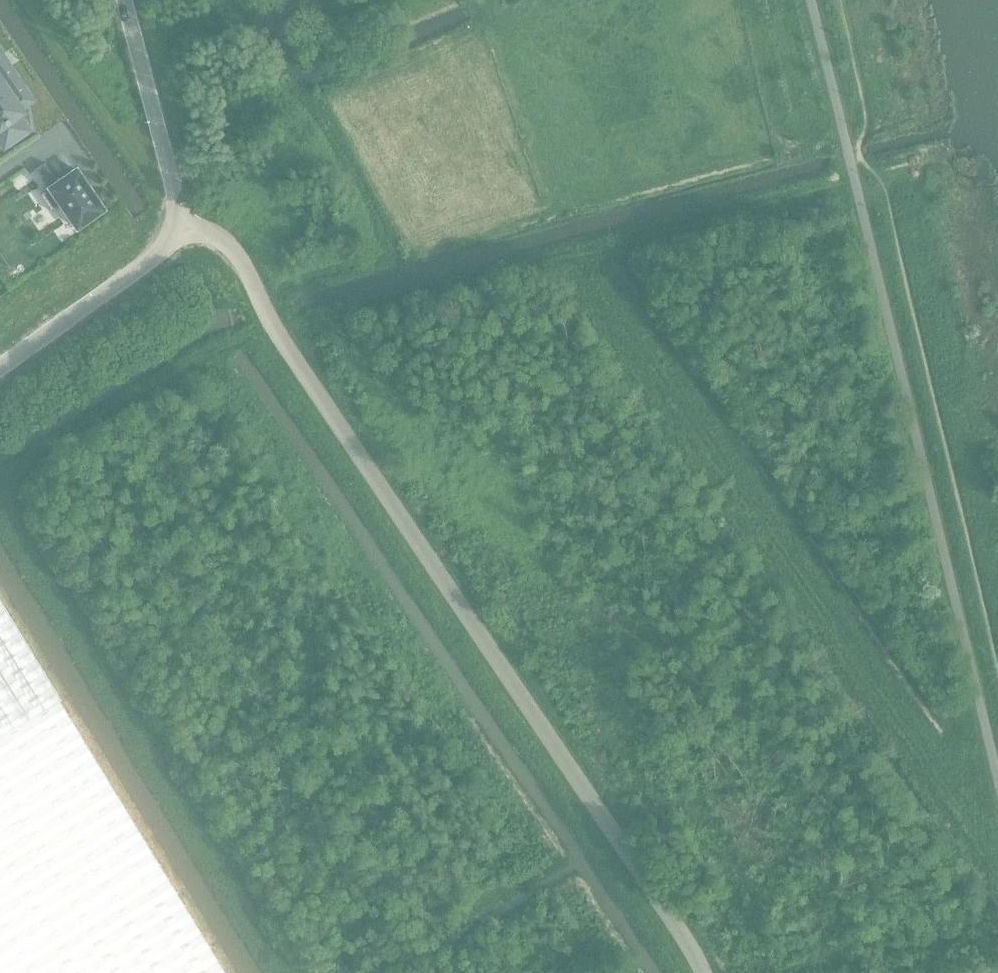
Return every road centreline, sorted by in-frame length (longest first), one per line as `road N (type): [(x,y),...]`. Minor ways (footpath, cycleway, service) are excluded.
road 1 (unclassified): [(0,366),(163,249),(176,224),(126,0)]

